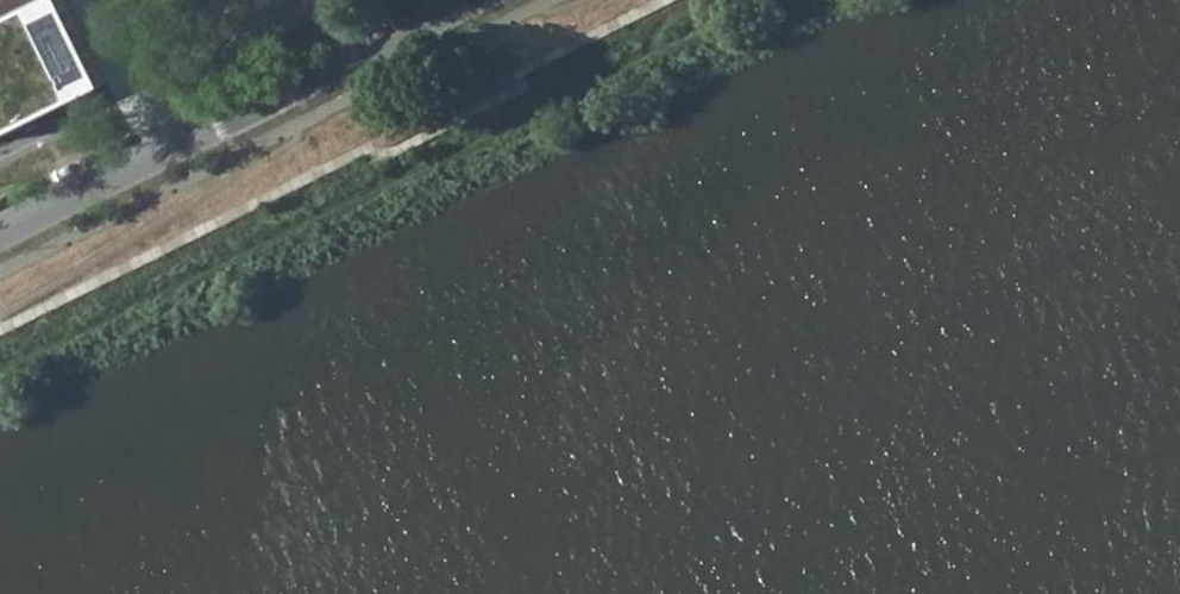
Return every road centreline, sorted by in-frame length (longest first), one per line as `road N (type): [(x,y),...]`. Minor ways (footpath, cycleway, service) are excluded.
road 1 (residential): [(0,234),(475,0)]

